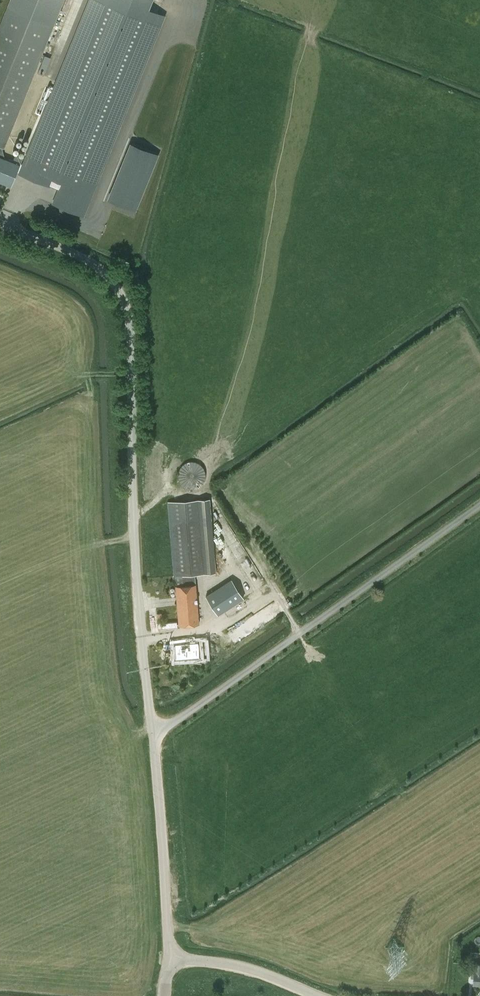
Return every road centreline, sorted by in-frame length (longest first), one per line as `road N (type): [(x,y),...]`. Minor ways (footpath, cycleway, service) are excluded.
road 1 (unclassified): [(153,737),(128,312),(98,265),(0,223)]
road 2 (unclassified): [(153,737),(479,506)]
road 3 (unclassified): [(168,960),(153,737)]
road 4 (unclassified): [(318,995),(249,969),(168,960)]

